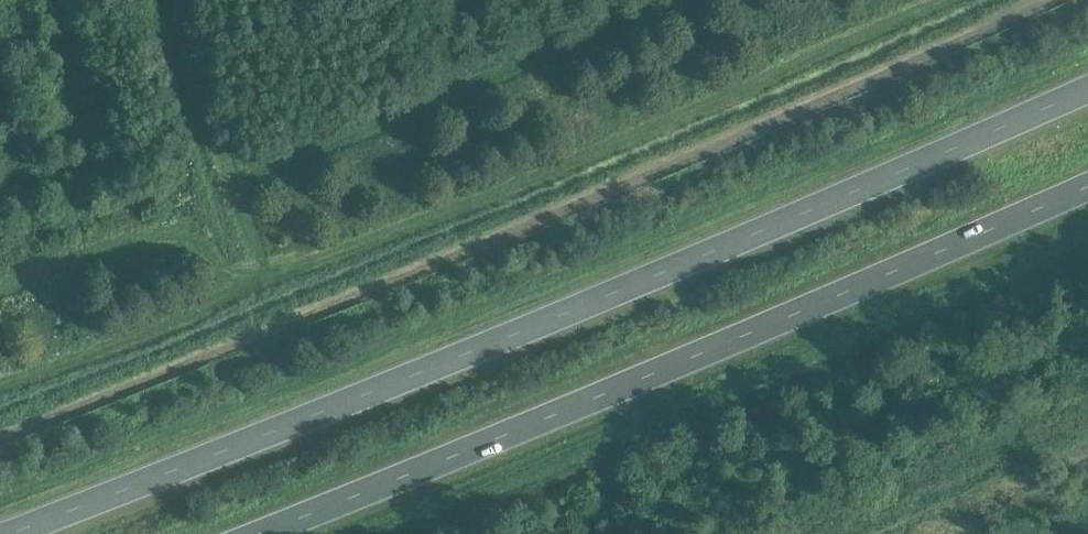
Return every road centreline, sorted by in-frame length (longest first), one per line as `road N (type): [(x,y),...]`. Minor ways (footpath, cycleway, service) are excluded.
road 1 (trunk): [(1087,90),(666,274),(13,533)]
road 2 (trunk): [(263,533),(1087,191)]
road 3 (track): [(215,162),(174,0)]

